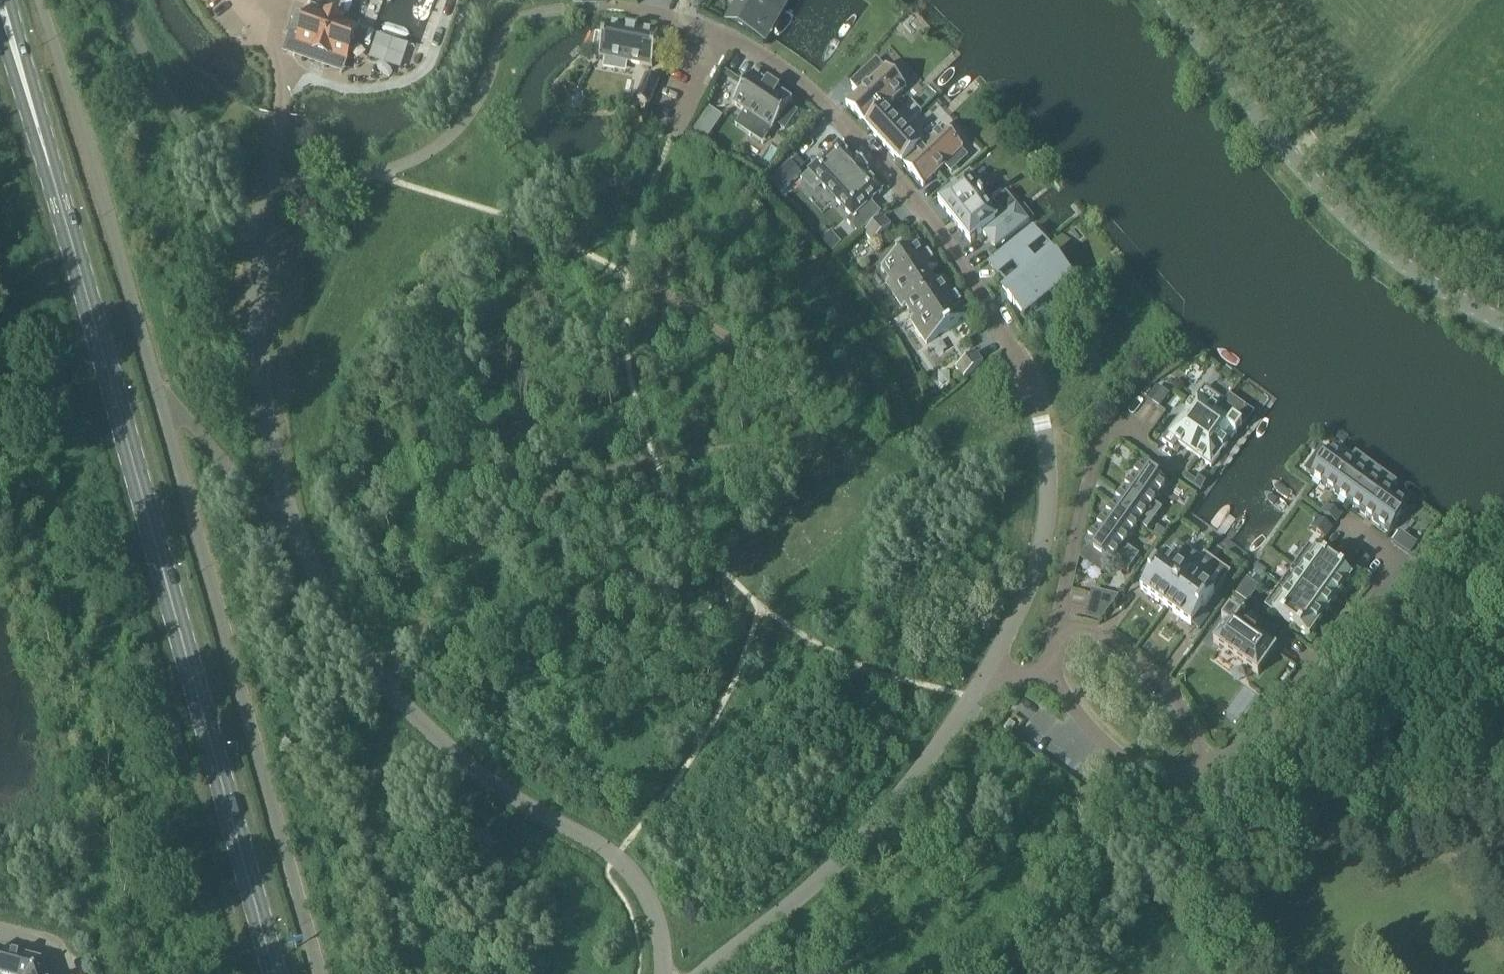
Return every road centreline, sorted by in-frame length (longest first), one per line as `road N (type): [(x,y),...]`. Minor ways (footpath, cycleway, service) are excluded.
road 1 (secondary): [(277,973),(0,6)]
road 2 (unclassified): [(267,184),(255,277),(266,415),(282,485),(324,589),(351,638),(435,741),(632,871),(656,916),(664,973)]
road 3 (unclassified): [(708,973),(881,825),(946,742),(997,652),(1032,586),(1046,534),(1047,457),(1032,382)]
road 4 (residential): [(1032,382),(958,265),(820,100),(753,56),(678,23),(609,8)]
road 5 (unclassified): [(1503,330),(1372,249),(1160,0)]

